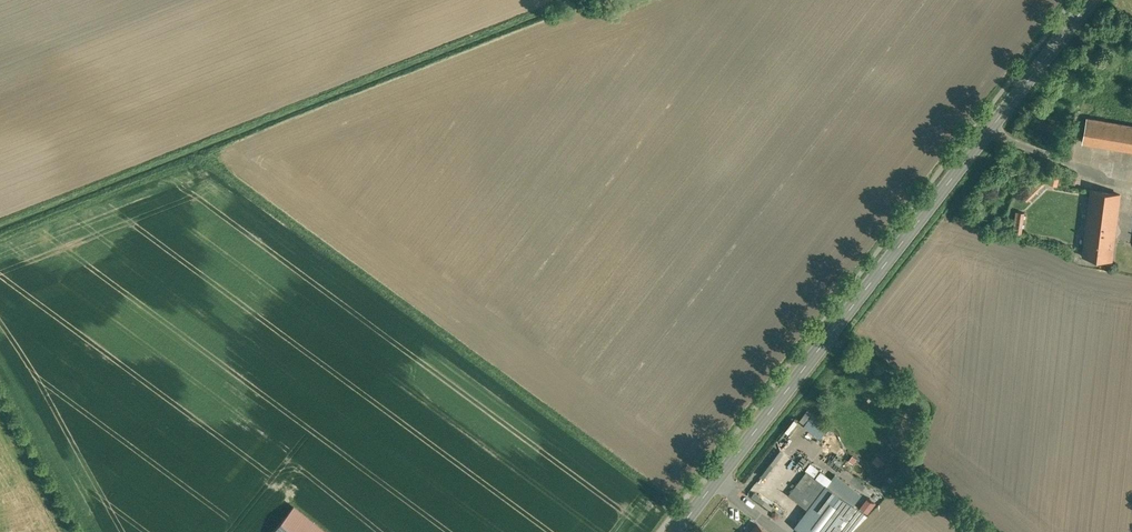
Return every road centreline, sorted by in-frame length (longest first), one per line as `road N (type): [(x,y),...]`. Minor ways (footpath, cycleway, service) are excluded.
road 1 (tertiary): [(1091,0),(675,531)]

